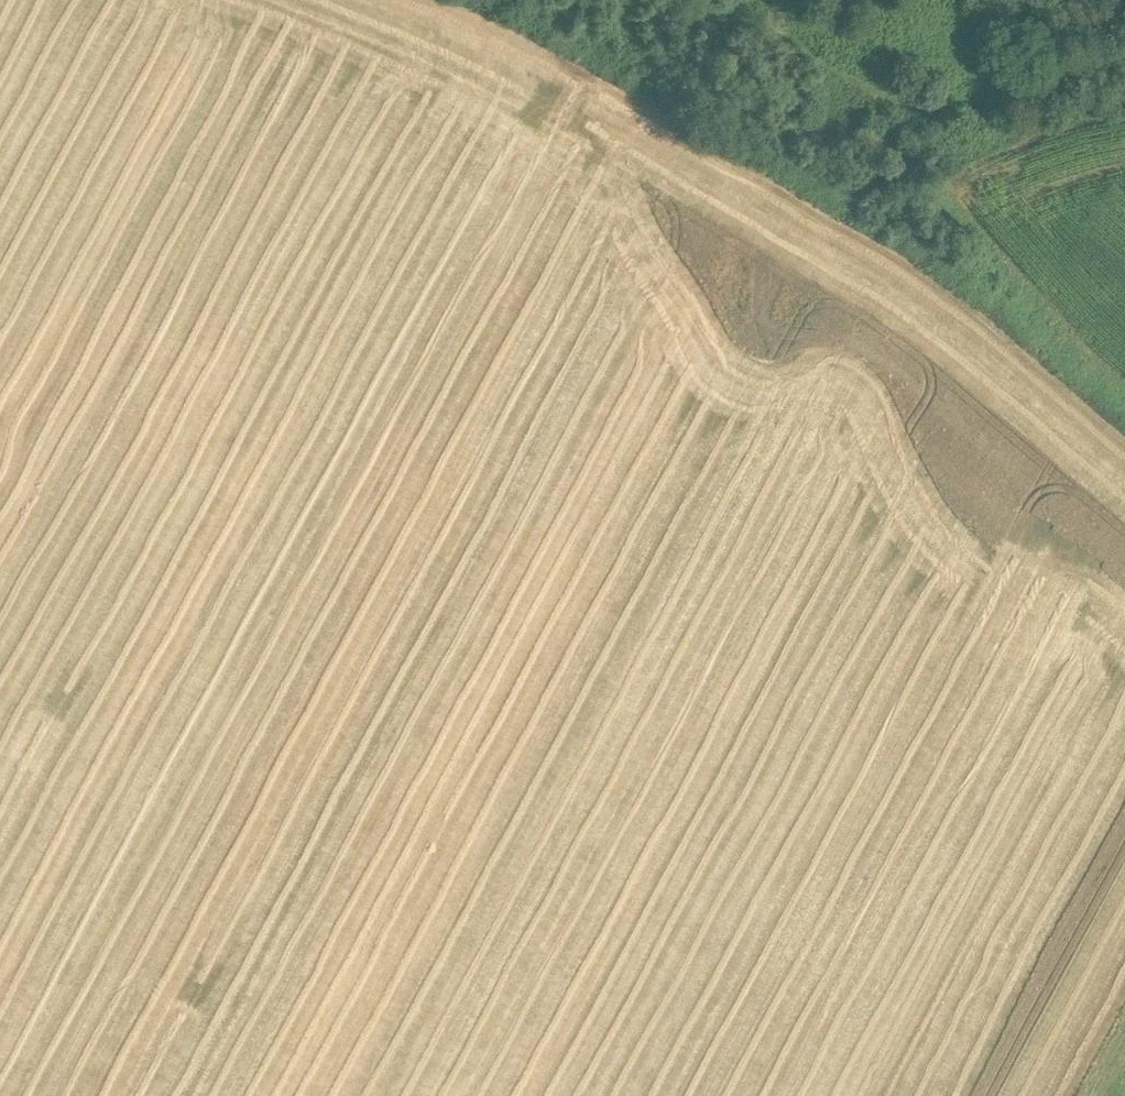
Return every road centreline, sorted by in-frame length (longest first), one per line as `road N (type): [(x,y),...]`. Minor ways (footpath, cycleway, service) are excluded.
road 1 (track): [(906,105),(984,99),(1124,62)]

